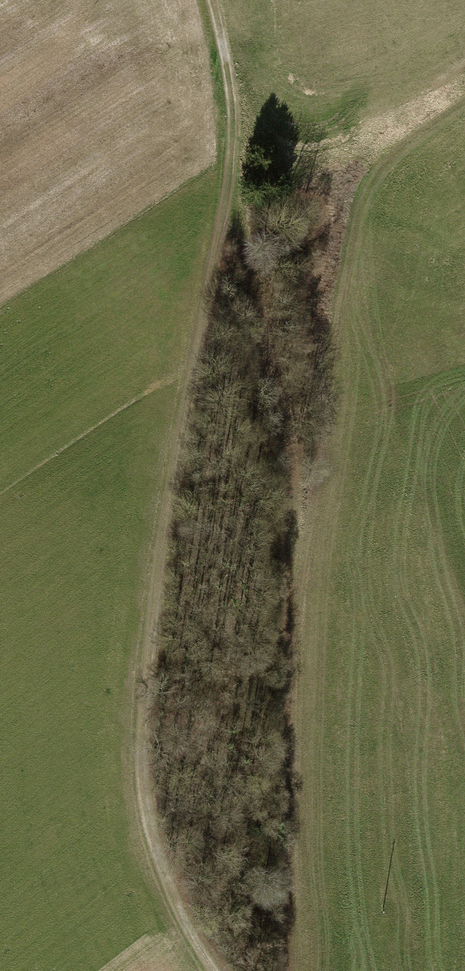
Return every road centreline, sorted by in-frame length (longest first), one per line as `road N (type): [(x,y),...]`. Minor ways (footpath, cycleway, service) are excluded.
road 1 (track): [(212,0),(231,91),(231,170),(142,768),(160,858),(215,970)]
road 2 (track): [(294,970),(295,641),(354,215),(382,166),(464,102)]

